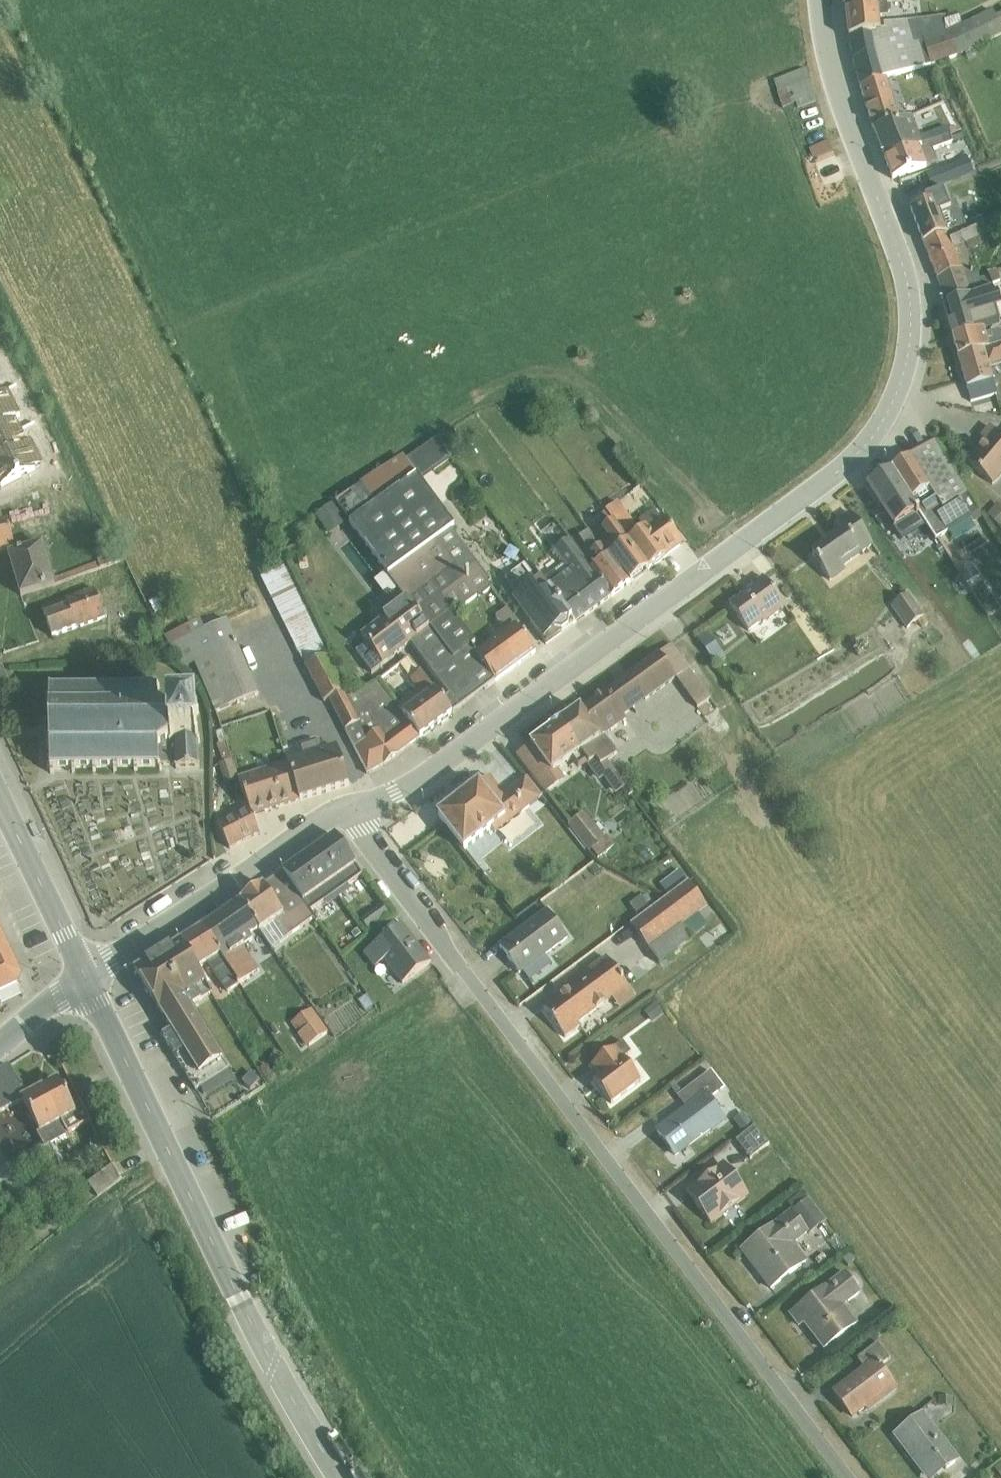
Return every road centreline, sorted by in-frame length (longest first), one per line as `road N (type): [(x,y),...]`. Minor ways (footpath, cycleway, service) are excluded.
road 1 (residential): [(820,0),(832,65),(908,275),(914,333),(893,407),(835,479),(416,789),(347,809)]
road 2 (unclassified): [(347,809),(848,1477)]
road 3 (tertiary): [(274,1362),(84,977)]
road 4 (residential): [(84,977),(347,809)]
road 5 (tertiary): [(84,977),(0,799)]
road 6 (tertiary): [(274,1362),(339,1477)]

